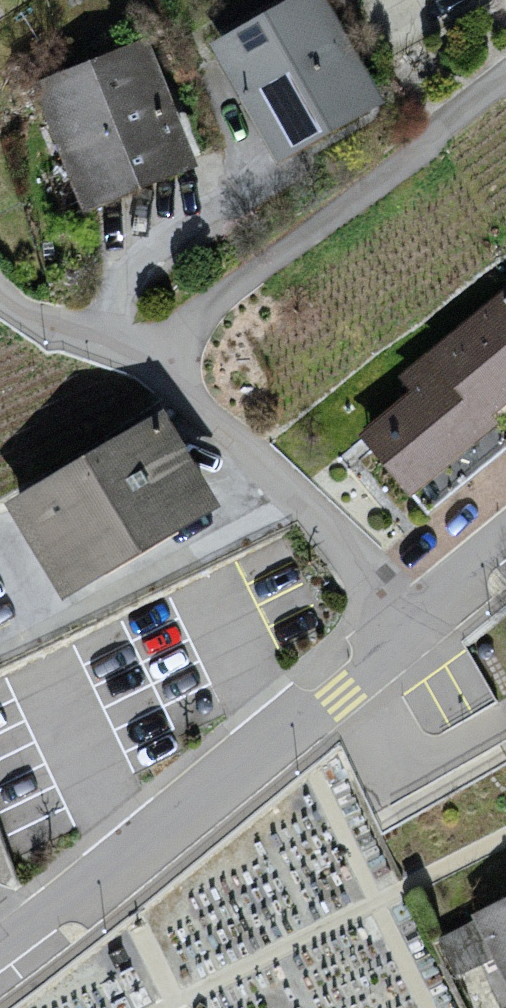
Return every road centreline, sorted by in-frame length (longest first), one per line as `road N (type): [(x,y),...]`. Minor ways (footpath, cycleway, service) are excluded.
road 1 (residential): [(417,627),(314,716),(0,947)]
road 2 (residential): [(167,372),(204,318),(505,76)]
road 3 (residential): [(417,627),(167,372)]
road 4 (residential): [(167,372),(54,328),(0,292)]
road 5 (residential): [(505,535),(417,627)]

